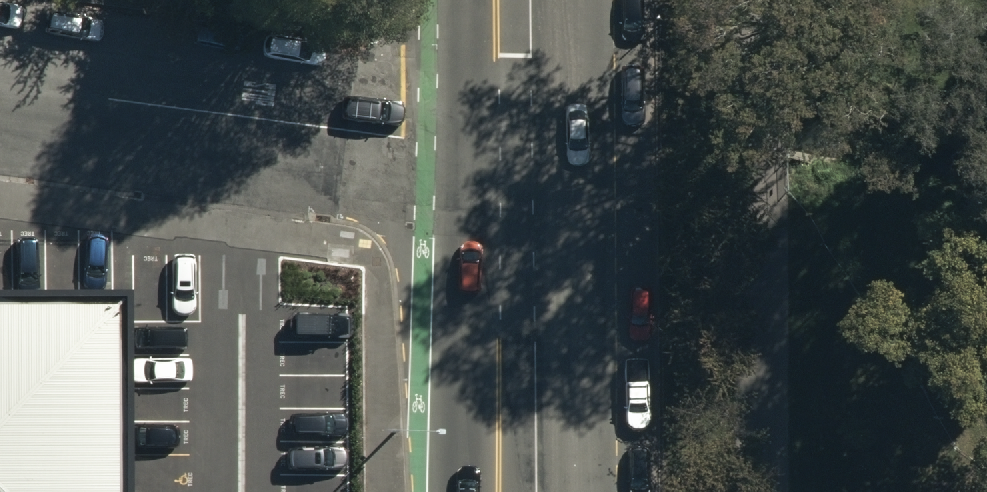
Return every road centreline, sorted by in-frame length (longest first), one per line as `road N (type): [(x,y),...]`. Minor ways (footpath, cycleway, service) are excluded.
road 1 (unclassified): [(535,164),(0,89)]
road 2 (primary): [(473,491),(475,328),(535,164)]
road 3 (primary): [(535,164),(536,491)]
road 4 (primary): [(535,164),(532,0)]

